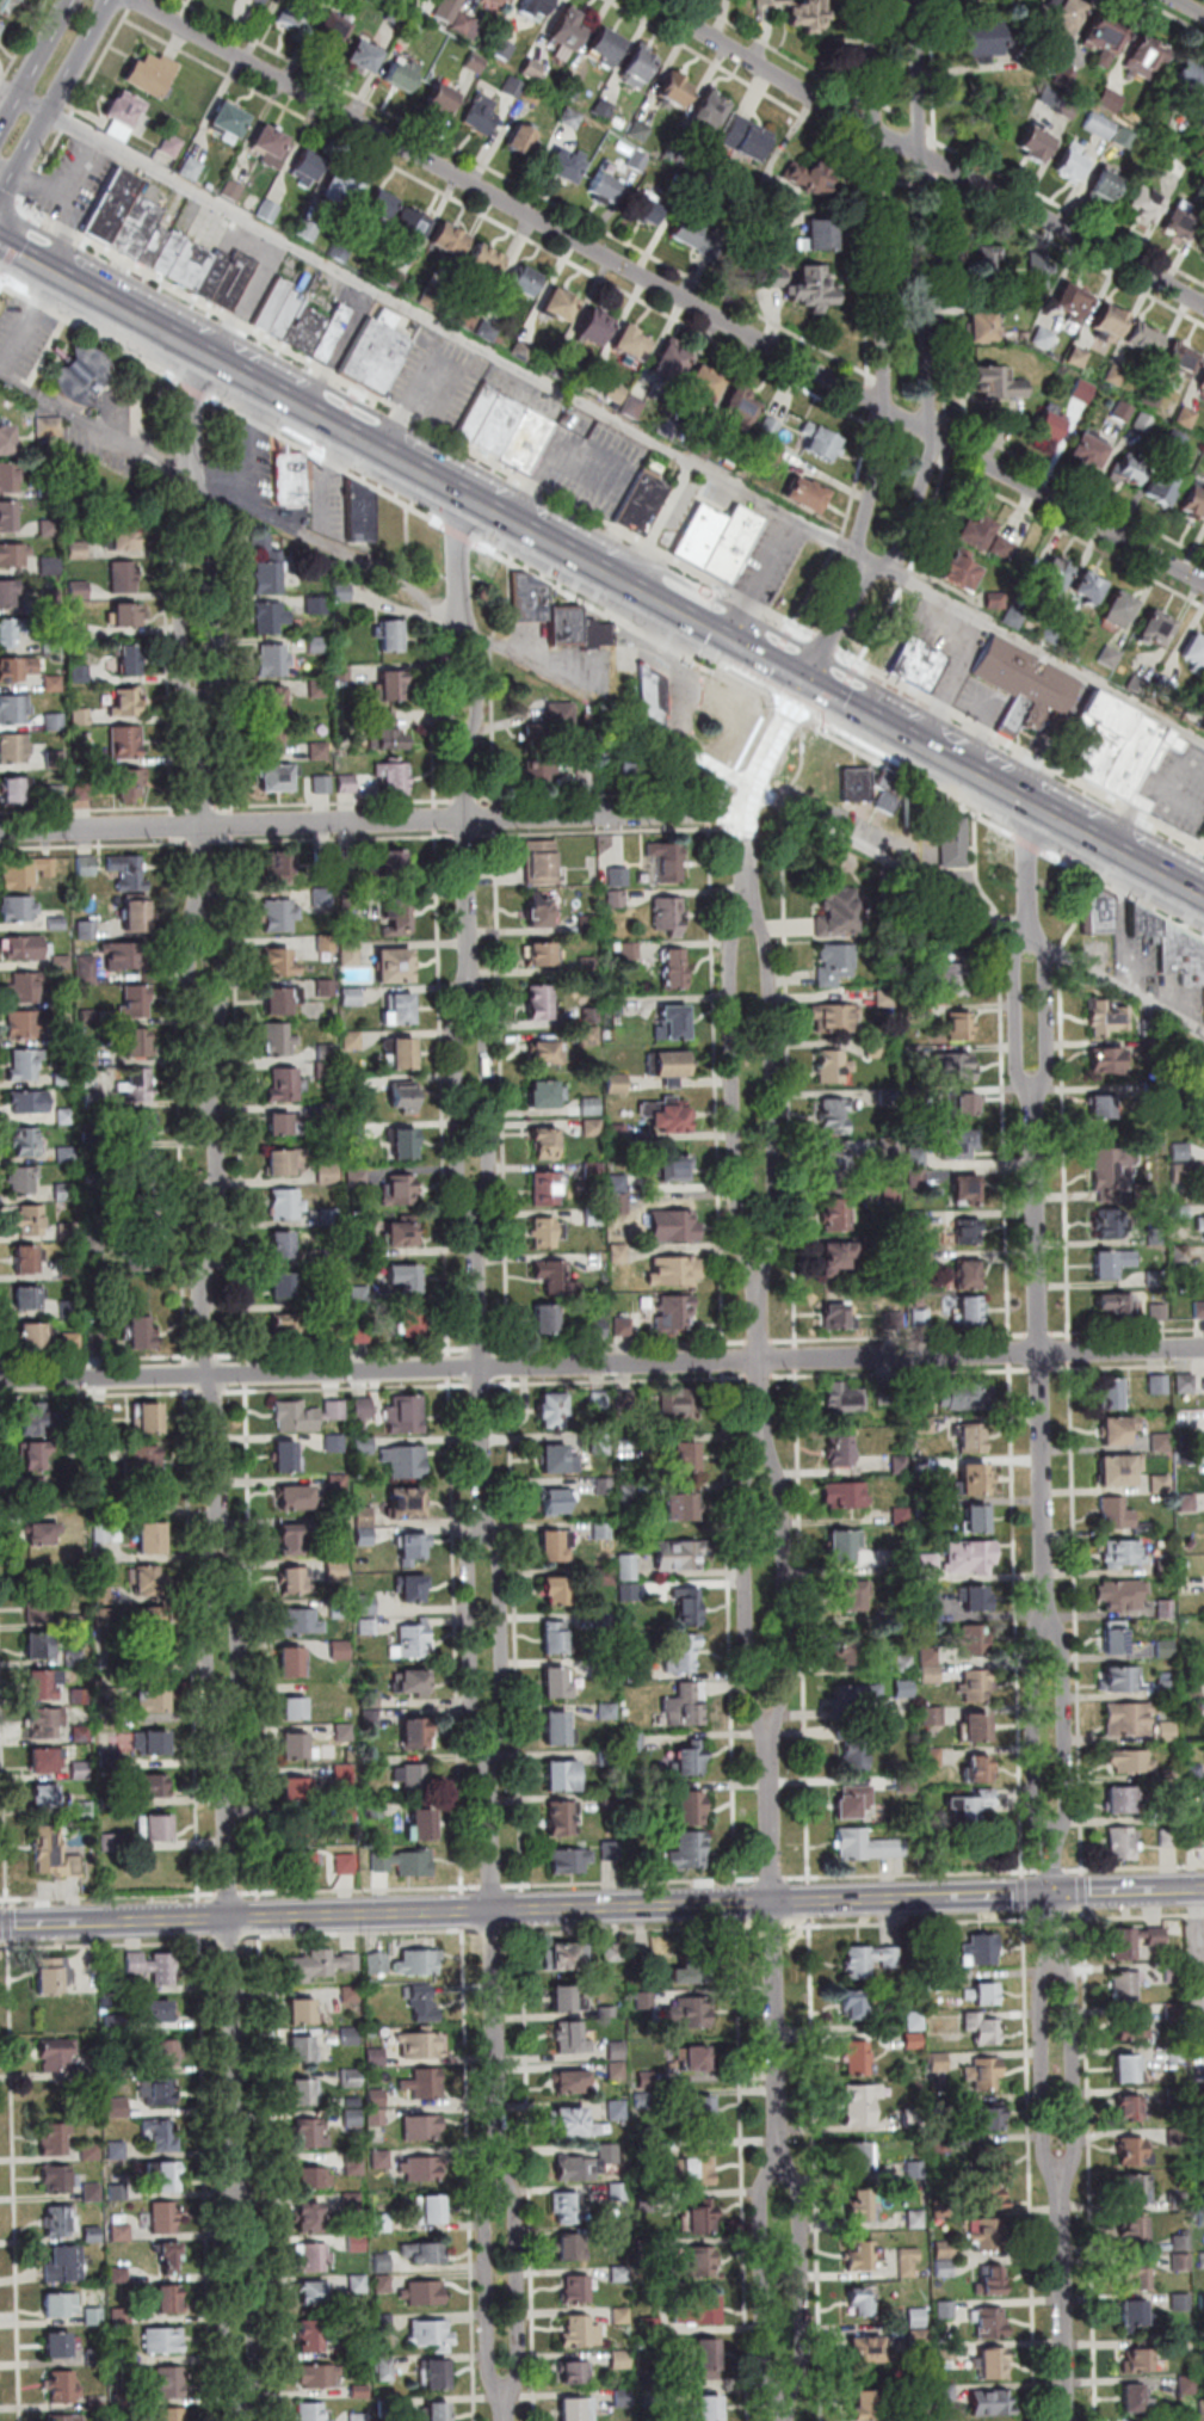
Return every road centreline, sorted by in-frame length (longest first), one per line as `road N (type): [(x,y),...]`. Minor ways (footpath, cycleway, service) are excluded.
road 1 (residential): [(1203,579),(130,0)]
road 2 (secondary): [(1203,1889),(0,1926)]
road 3 (residential): [(1203,1347),(0,1381)]
road 4 (residential): [(749,811),(0,832)]
road 5 (residential): [(1203,308),(844,116),(650,0)]
road 6 (primary): [(624,584),(69,282)]
road 7 (residential): [(868,563),(896,560),(937,446),(916,0)]
road 8 (residential): [(486,1532),(468,960)]
road 9 (residential): [(871,0),(888,413),(862,540),(868,563)]
road 10 (residential): [(1049,1628),(1036,1089)]
road 11 (residential): [(221,1522),(205,1302),(222,1159),(210,1083),(212,1027)]
road 12 (residential): [(500,2183),(492,1737)]
road 13 (residential): [(782,2175),(770,1741)]
road 14 (residential): [(752,916),(734,943),(740,1219),(760,1290)]
road 15 (residential): [(760,1290),(779,1218),(770,942),(752,916)]
road 16 (residential): [(765,1437),(745,1490),(749,1678),(770,1741)]
road 17 (residential): [(770,1741),(789,1680),(782,1483),(765,1437)]
road 18 (residential): [(237,2187),(230,1920)]
road 19 (residential): [(752,916),(745,700),(762,658)]
road 20 (residential): [(1067,2420),(1061,2168)]
road 21 (residential): [(221,1522),(204,1563),(209,1727),(227,1763)]
road 22 (residential): [(227,1763),(243,1727),(240,1563),(221,1522)]
road 23 (residential): [(782,2175),(762,2186),(766,2370),(786,2385)]
road 24 (residential): [(786,2385),(803,2373),(797,2182),(782,2175)]
road 25 (secondary): [(0,194),(112,0)]
road 26 (residential): [(202,703),(218,686),(211,509),(196,492)]
road 27 (residential): [(196,492),(181,509),(186,686),(202,703)]
road 28 (residential): [(486,1532),(470,1546),(474,1723),(492,1737)]
road 29 (residential): [(241,2392),(257,2380),(251,2203),(237,2187)]
road 30 (residential): [(500,2183),(484,2200),(492,2377),(506,2388)]
road 31 (residential): [(1049,1628),(1036,1640),(1039,1822),(1052,1835)]
road 32 (residential): [(1052,1835),(1064,1818),(1062,1637),(1049,1628)]
road 33 (residential): [(506,2388),(519,2377),(514,2195),(500,2183)]
road 34 (residential): [(237,2187),(222,2205),(227,2380),(241,2392)]
road 35 (residential): [(492,1737),(504,1721),(498,1542),(486,1532)]
road 36 (residential): [(1057,1967),(1044,1977),(1048,2158),(1061,2168)]
road 37 (residential): [(468,960),(468,747)]
road 38 (residential): [(1061,2168),(1072,2158),(1069,1977),(1057,1967)]
road 39 (residential): [(209,906),(202,703)]
road 40 (primary): [(1203,898),(1038,807)]
road 41 (residential): [(1035,937),(1018,951),(1021,1070),(1036,1089)]
road 42 (residential): [(1036,1089),(1048,1082),(1051,1046),(1049,955),(1035,937)]
road 43 (residential): [(230,1920),(227,1763)]
road 44 (residential): [(765,1437),(760,1290)]
road 45 (secondary): [(70,0),(0,123)]
road 46 (residential): [(802,680),(868,563)]
road 47 (residential): [(209,906),(193,923),(196,1011),(212,1027)]
road 48 (residential): [(1057,1967),(1052,1835)]
road 49 (residential): [(212,1027),(226,1010),(224,961),(223,922),(209,906)]
road 50 (residential): [(1035,937),(1031,844),(1038,807)]
road 51 (residential): [(464,628),(450,643),(452,727),(468,747)]
road 52 (residential): [(464,628),(468,499)]
road 53 (residential): [(468,747),(481,731),(478,646),(464,628)]
road 54 (residential): [(196,479),(191,387),(200,353)]
road 55 (primary): [(1038,807),(927,747)]

